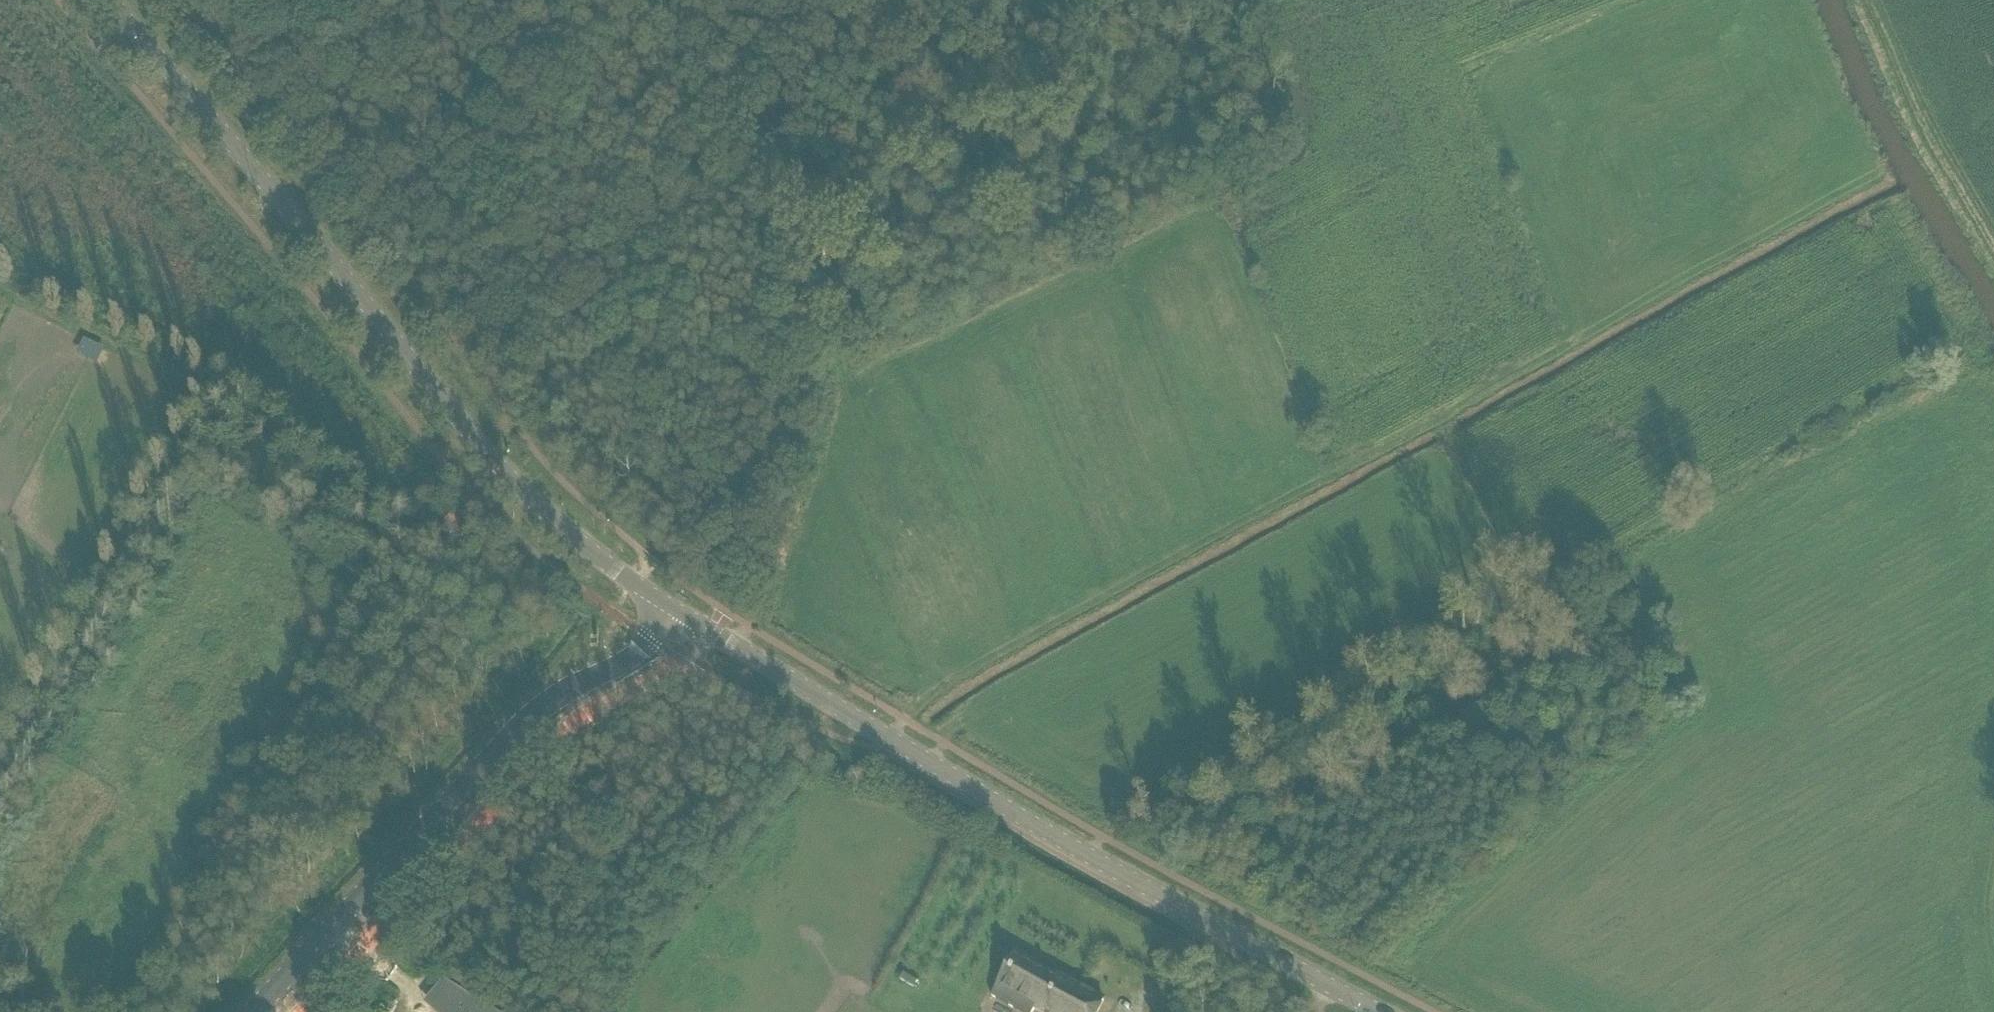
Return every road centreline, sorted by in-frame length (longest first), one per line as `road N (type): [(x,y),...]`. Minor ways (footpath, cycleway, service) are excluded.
road 1 (tertiary): [(676,611),(519,484),(109,0)]
road 2 (tertiary): [(251,1011),(594,668),(648,641),(676,611)]
road 3 (tertiary): [(899,743),(1138,887),(1368,1011)]
road 4 (tertiary): [(899,743),(676,611)]

